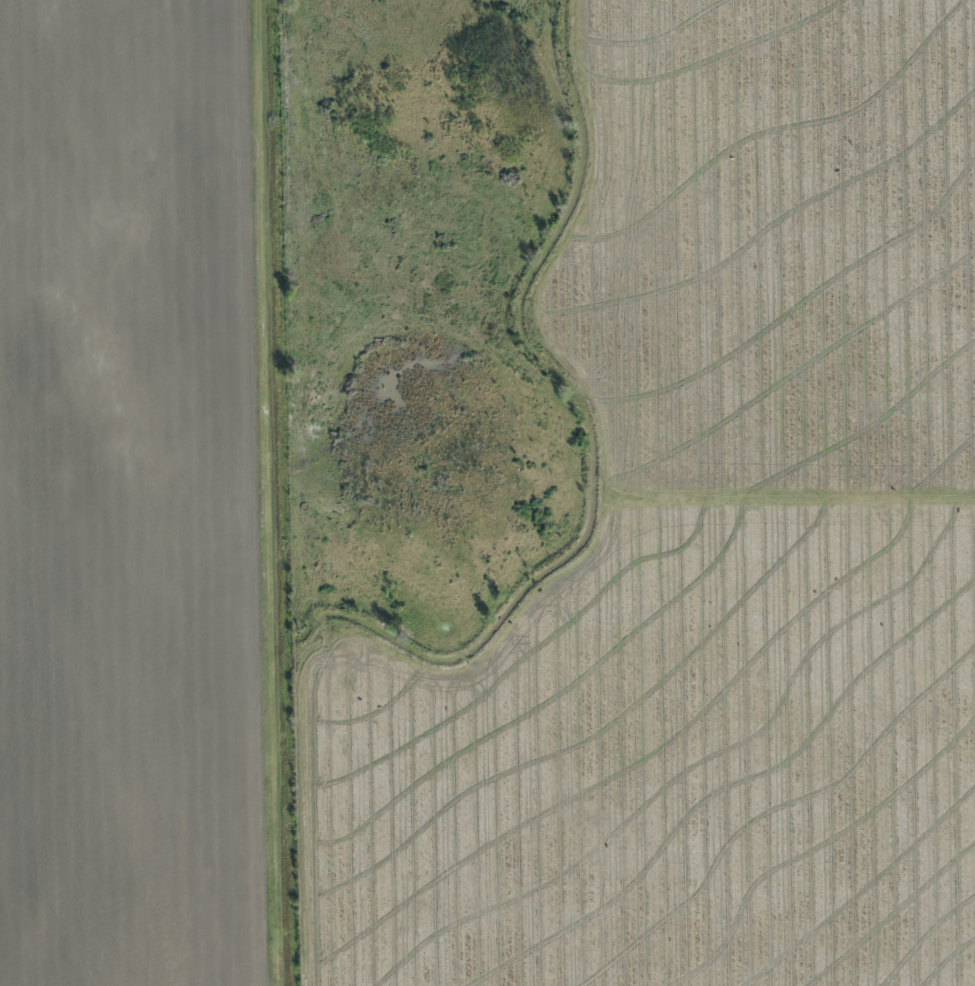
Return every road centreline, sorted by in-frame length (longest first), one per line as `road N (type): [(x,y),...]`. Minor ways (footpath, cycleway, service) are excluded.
road 1 (track): [(267,0),(288,985)]

